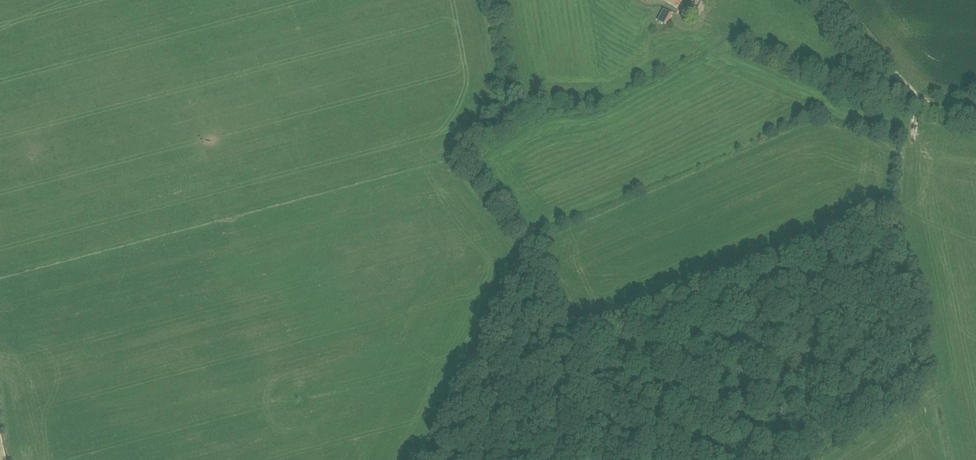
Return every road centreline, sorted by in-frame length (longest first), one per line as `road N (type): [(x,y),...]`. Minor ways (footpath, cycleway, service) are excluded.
road 1 (track): [(836,0),(916,102),(975,117)]

